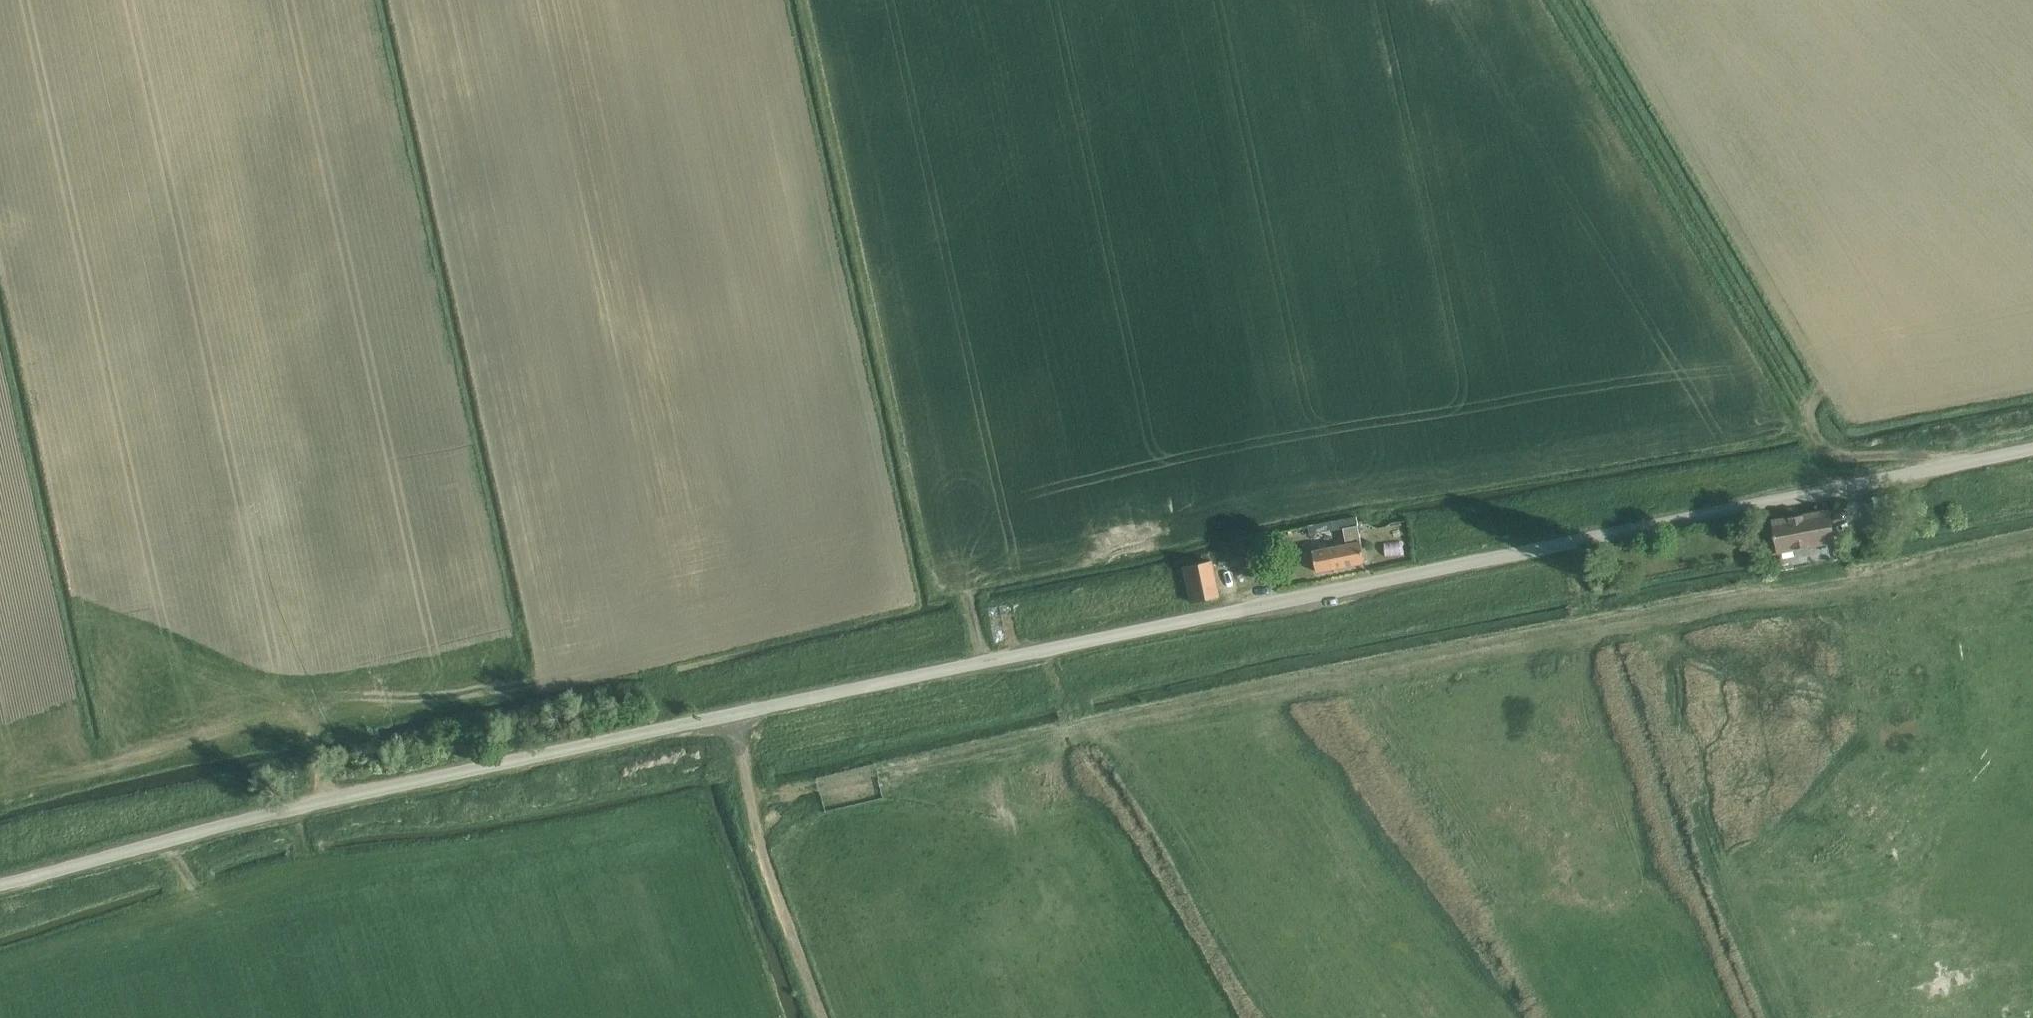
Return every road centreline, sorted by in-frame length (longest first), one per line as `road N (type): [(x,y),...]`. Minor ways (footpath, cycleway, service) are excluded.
road 1 (unclassified): [(2032,446),(329,801),(0,885)]
road 2 (track): [(729,717),(783,916),(820,1017)]

